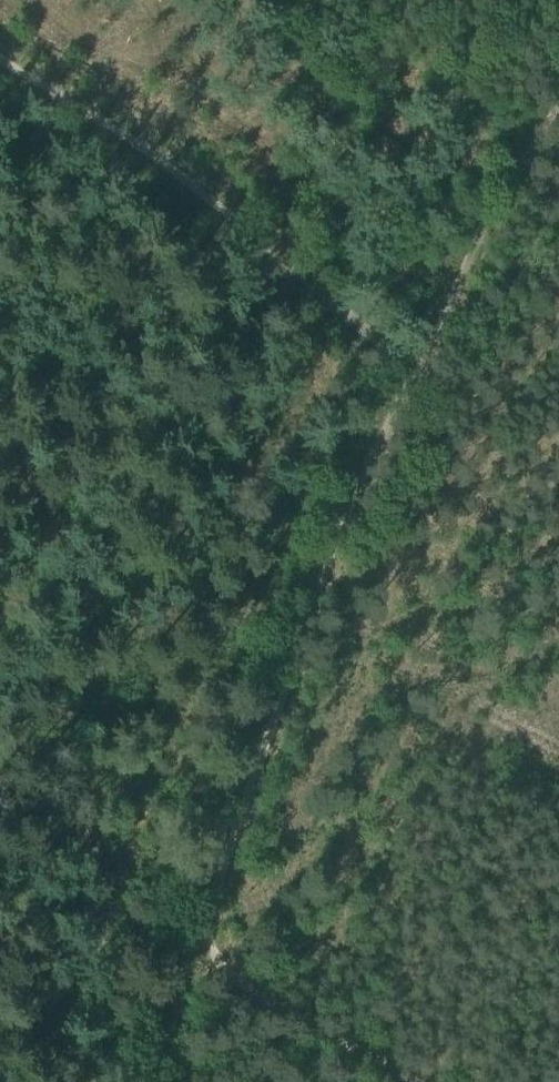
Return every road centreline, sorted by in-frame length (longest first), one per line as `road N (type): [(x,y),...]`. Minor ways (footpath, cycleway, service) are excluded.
road 1 (track): [(201,959),(297,643),(356,490),(420,360)]
road 2 (track): [(0,64),(60,95),(420,360)]
road 3 (track): [(420,360),(520,170),(558,192)]
road 4 (track): [(409,1081),(201,959)]
road 5 (track): [(181,1081),(177,1025),(201,959)]

